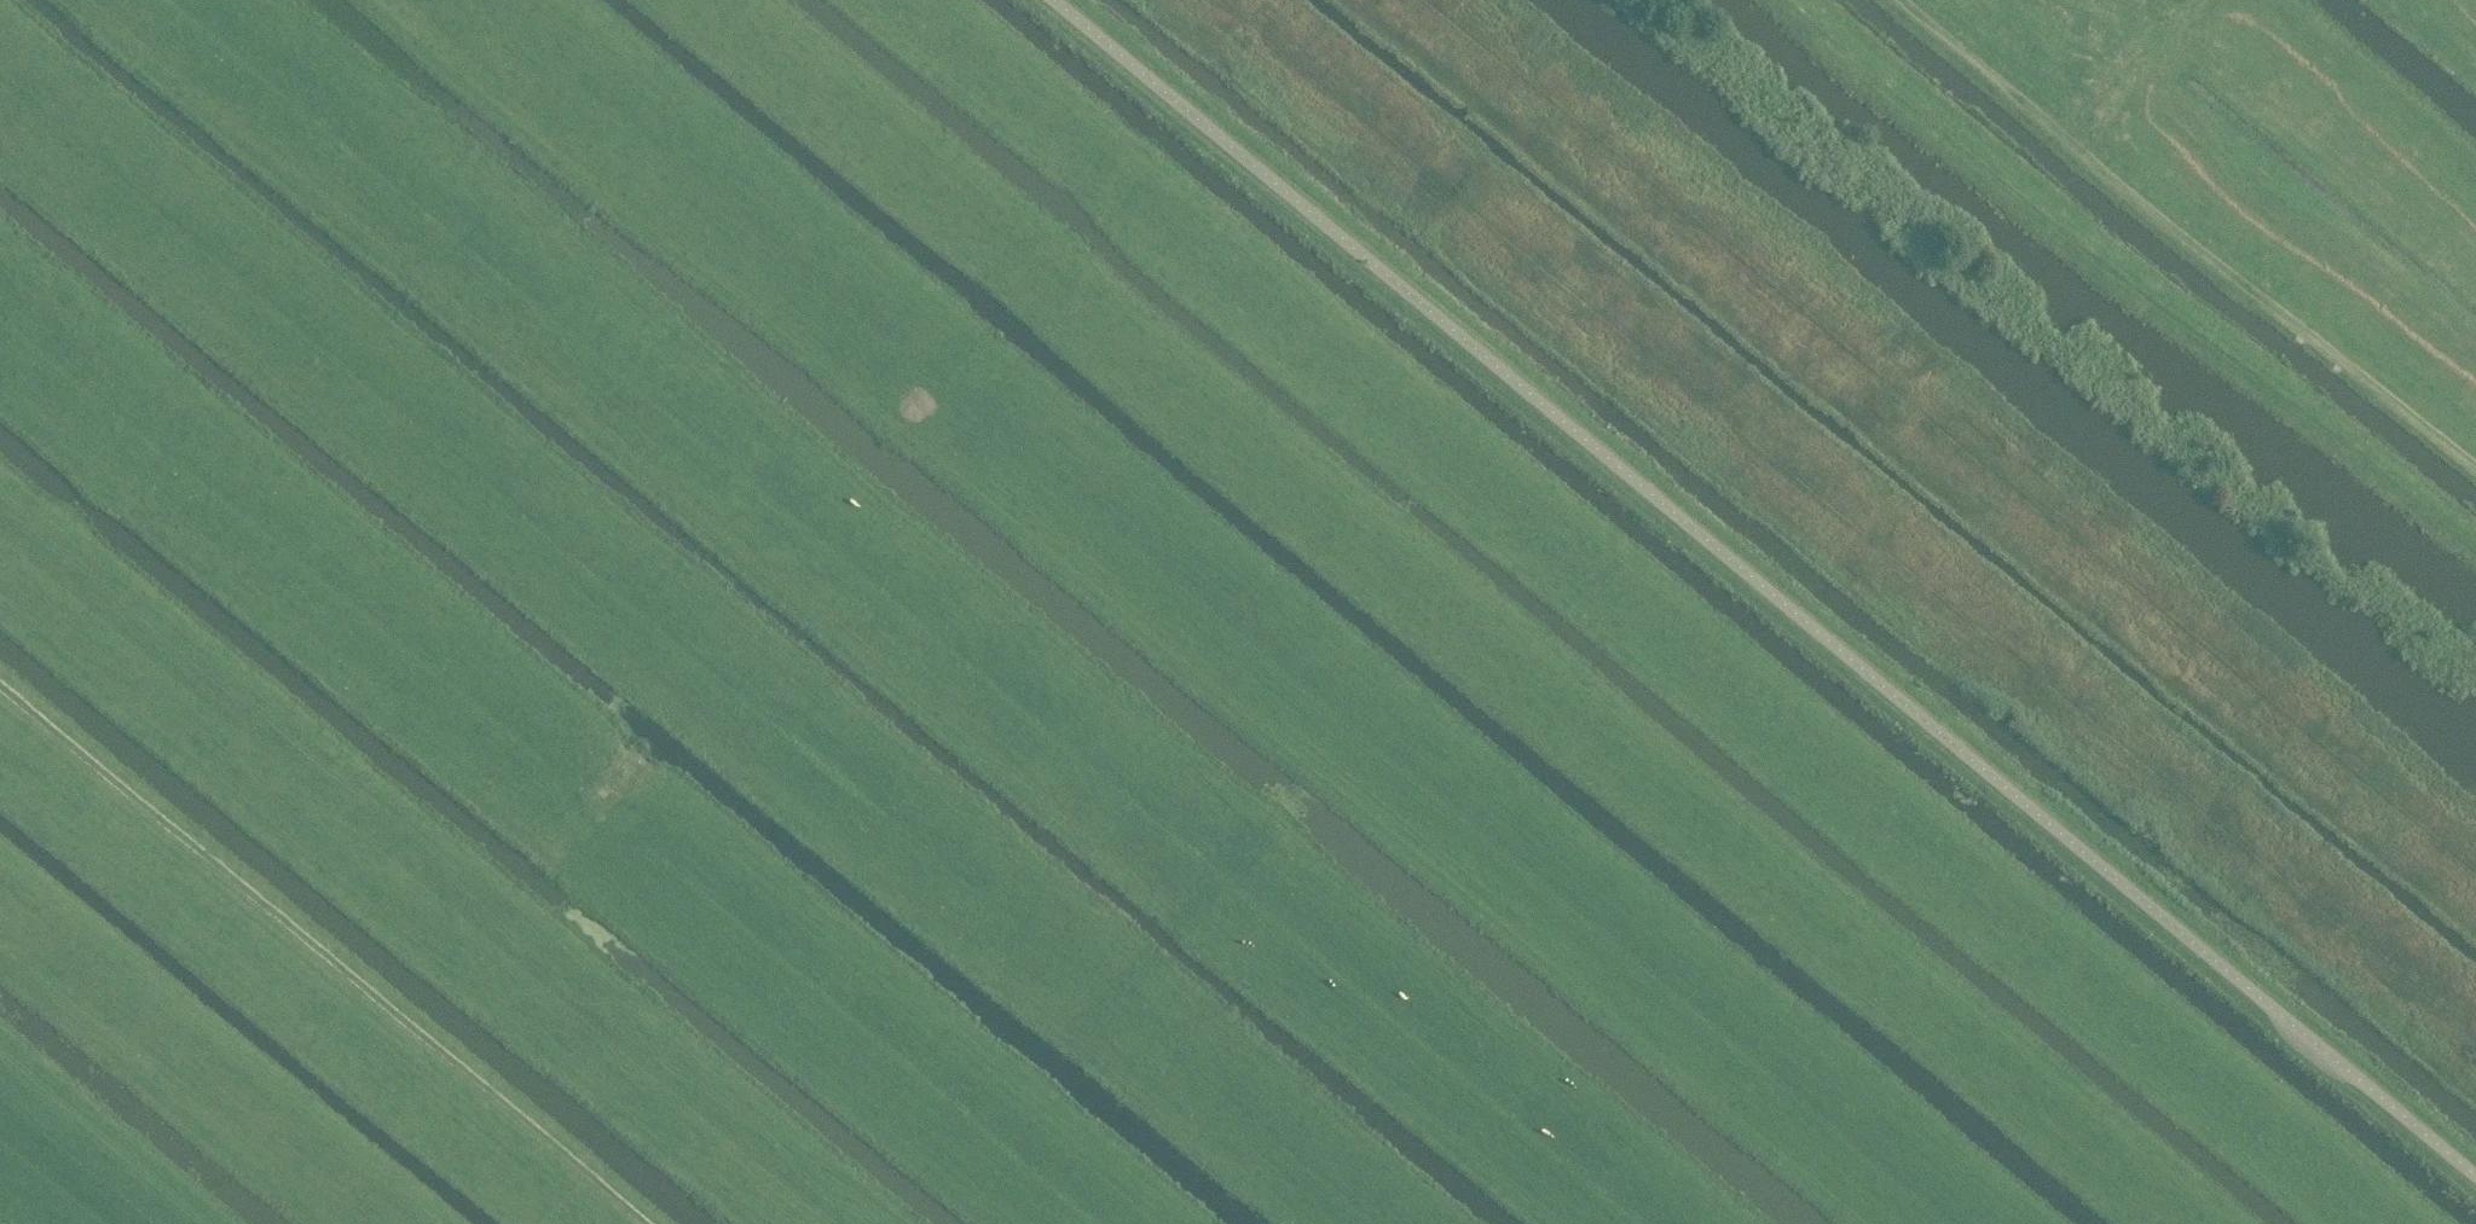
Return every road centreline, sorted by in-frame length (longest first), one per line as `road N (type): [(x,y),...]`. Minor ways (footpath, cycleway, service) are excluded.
road 1 (track): [(656,1223),(0,682)]
road 2 (track): [(2475,473),(1903,0)]

